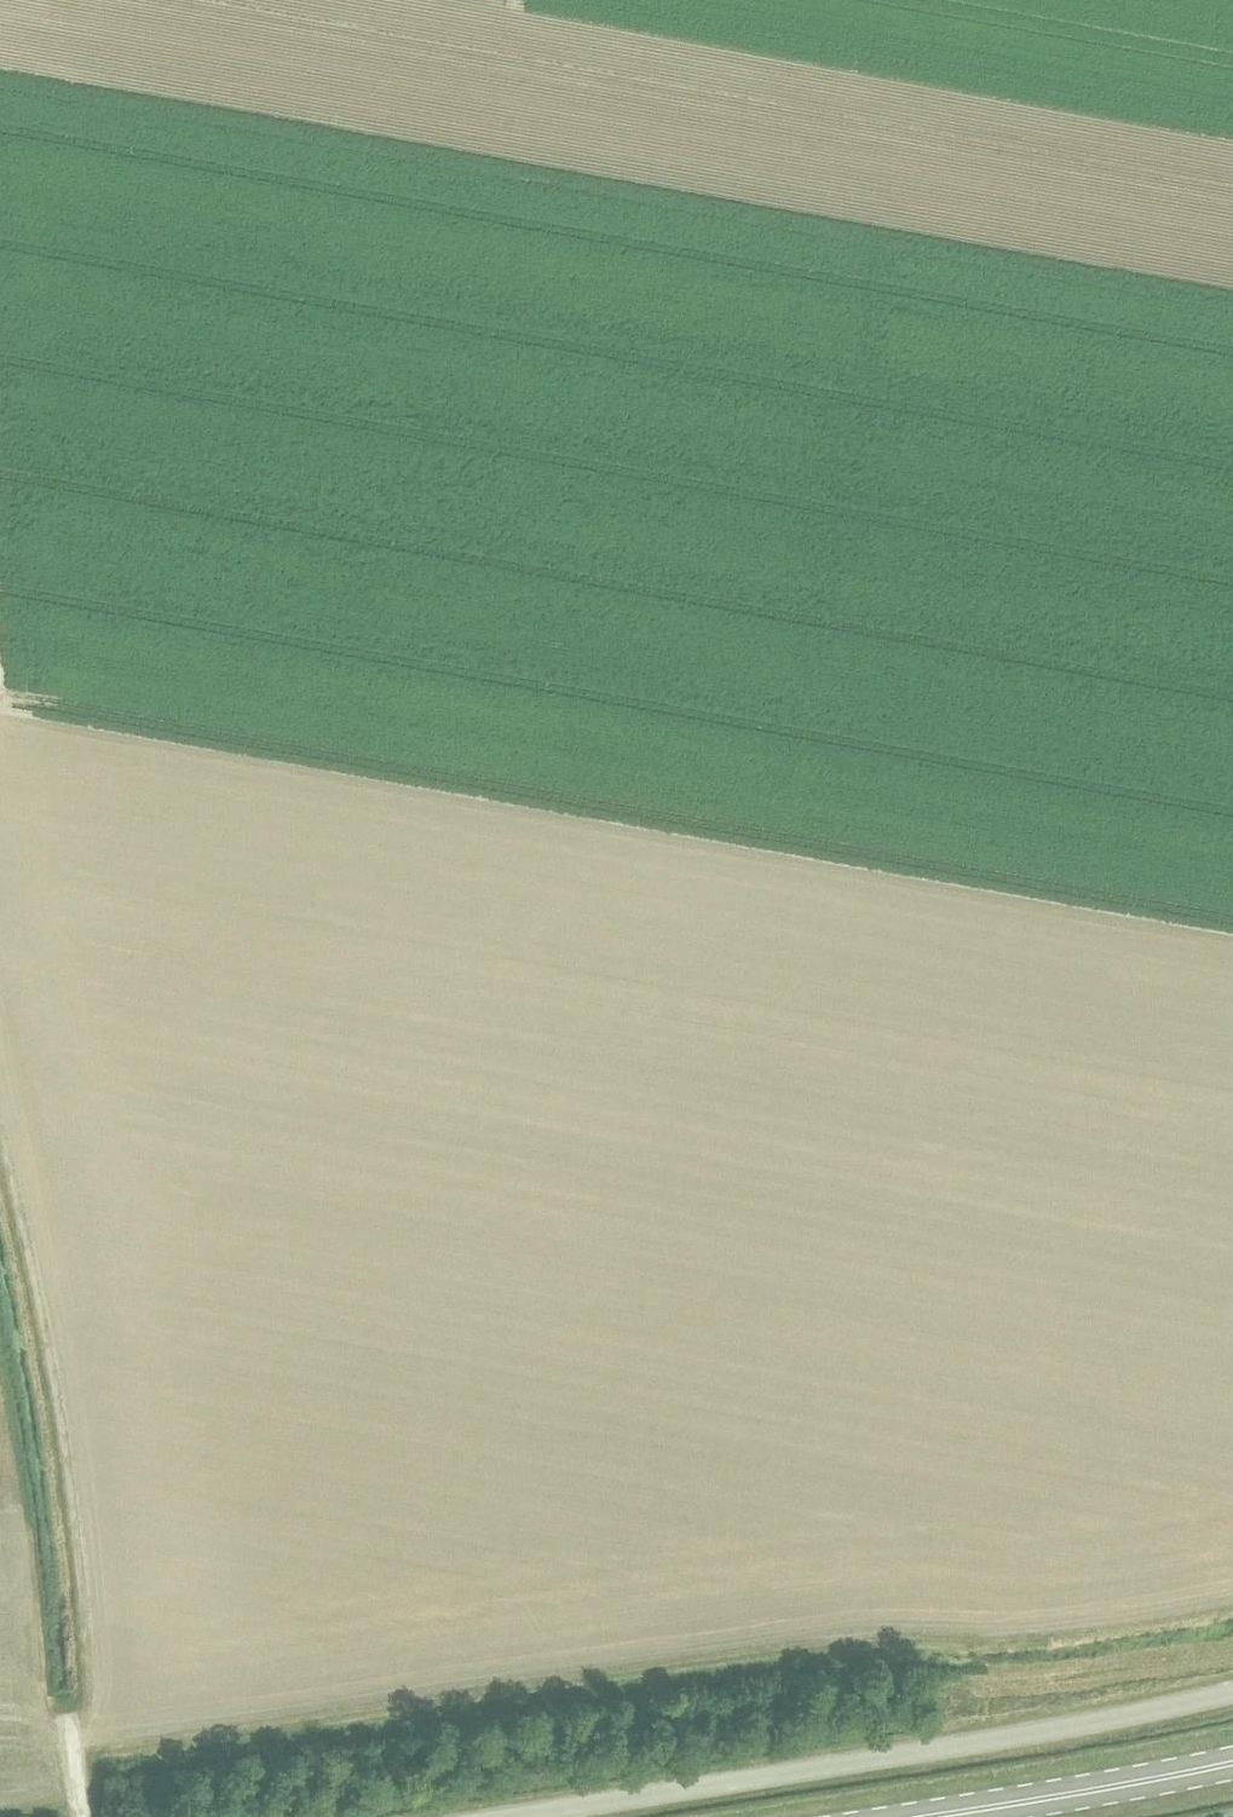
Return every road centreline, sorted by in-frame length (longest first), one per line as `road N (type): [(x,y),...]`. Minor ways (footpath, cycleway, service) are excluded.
road 1 (unclassified): [(528,1816),(1232,1698)]
road 2 (primary): [(930,1816),(1232,1763)]

